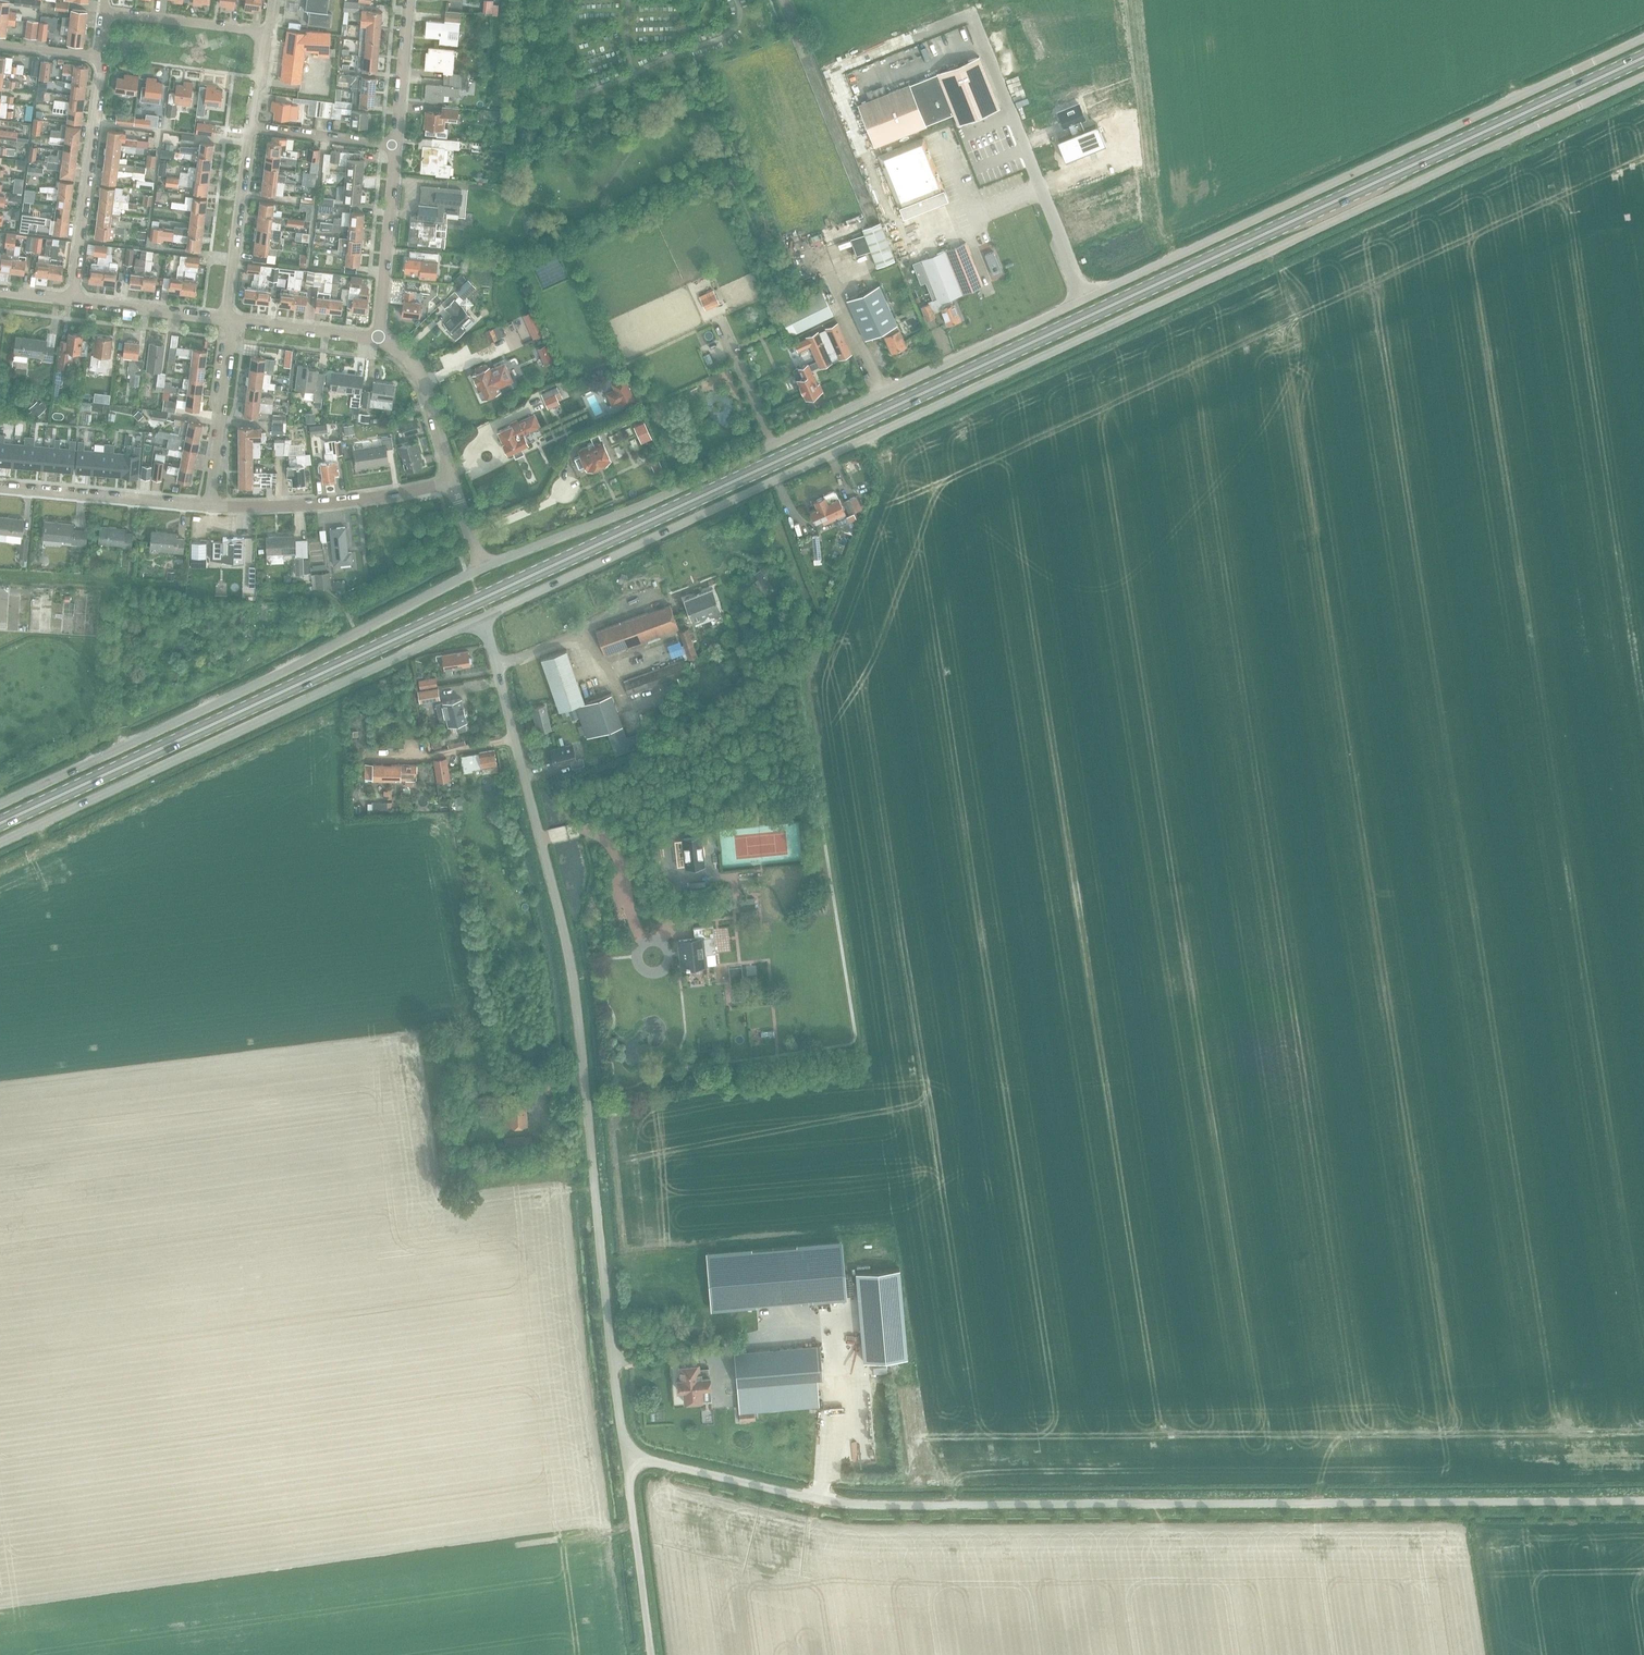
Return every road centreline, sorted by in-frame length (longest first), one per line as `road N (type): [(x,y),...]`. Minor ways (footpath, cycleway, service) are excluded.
road 1 (primary): [(0,824),(1643,57)]
road 2 (unclassified): [(480,620),(1643,76)]
road 3 (unclassified): [(626,1460),(858,1507),(1643,1499)]
road 4 (unclassified): [(626,1460),(573,984),(480,620)]
road 5 (unclassified): [(1085,298),(669,494),(482,570)]
road 6 (unclassified): [(1085,298),(1643,38)]
road 7 (unclassified): [(482,570),(0,805)]
road 8 (unclassified): [(0,843),(480,620)]
road 9 (unclassified): [(452,482),(353,501),(210,506)]
road 10 (residential): [(72,299),(101,57)]
road 11 (unclassified): [(210,506),(0,488)]
road 12 (residential): [(385,338),(397,142)]
road 13 (unclassified): [(651,1654),(626,1460)]
road 14 (residential): [(210,506),(227,316)]
road 15 (residential): [(227,316),(252,128)]
road 16 (residential): [(268,29),(106,13)]
road 17 (unclassified): [(452,482),(421,384),(385,338)]
road 18 (unclassified): [(385,338),(227,316)]
road 19 (unclassified): [(227,316),(72,299)]
road 20 (residential): [(397,142),(252,128)]
road 21 (residential): [(397,142),(407,0)]

